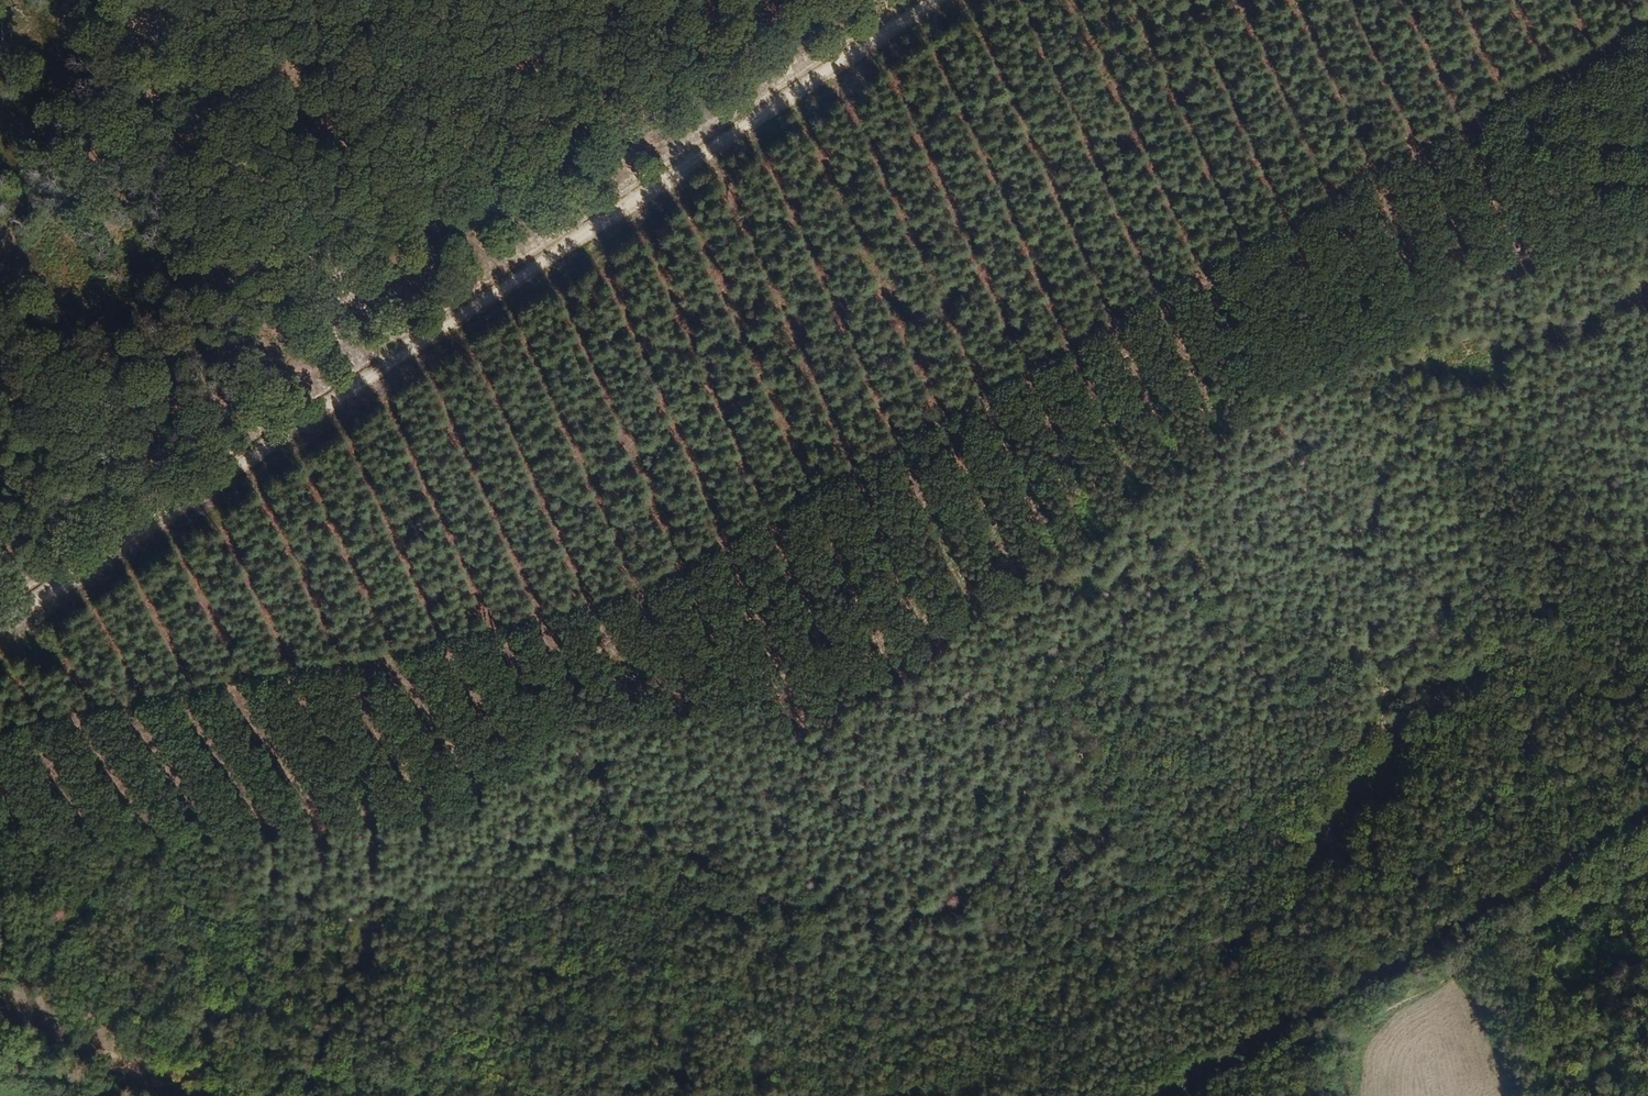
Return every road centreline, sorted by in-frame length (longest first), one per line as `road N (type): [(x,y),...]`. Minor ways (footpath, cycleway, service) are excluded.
road 1 (track): [(920,0),(422,334),(0,654)]

